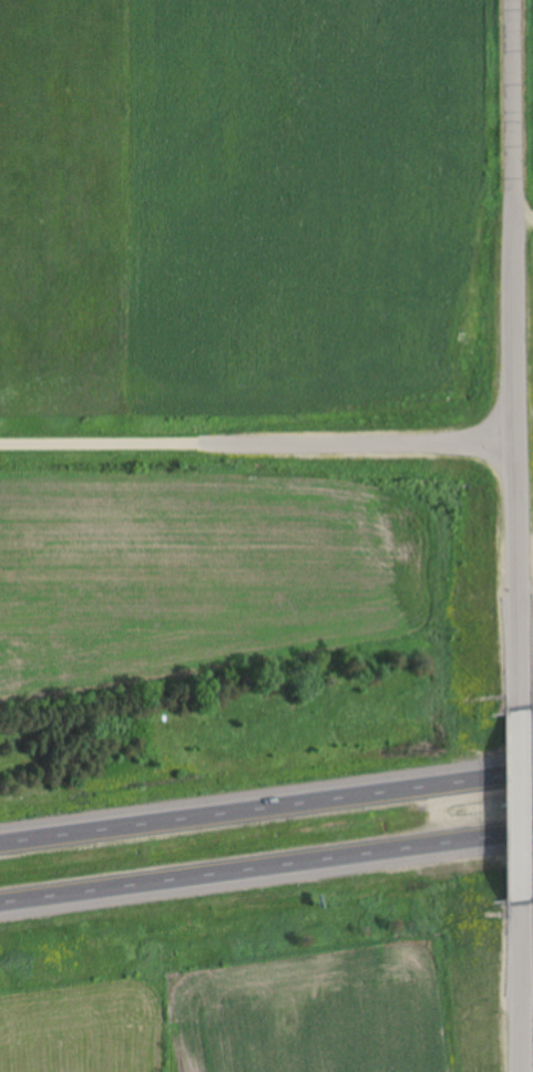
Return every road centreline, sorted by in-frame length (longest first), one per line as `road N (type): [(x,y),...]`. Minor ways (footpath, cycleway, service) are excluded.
road 1 (residential): [(521,728),(514,0)]
road 2 (motorway): [(532,773),(0,845)]
road 3 (motorway): [(0,904),(532,832)]
road 4 (residential): [(516,443),(0,443)]
road 5 (residential): [(521,1071),(523,883)]
road 6 (residential): [(523,883),(521,728)]

